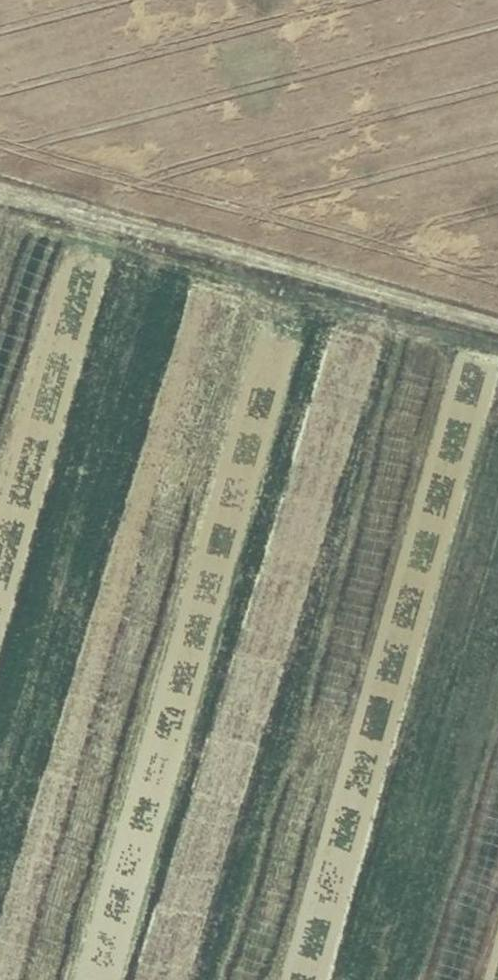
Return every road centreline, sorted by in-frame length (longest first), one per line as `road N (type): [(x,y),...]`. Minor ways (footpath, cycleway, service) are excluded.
road 1 (track): [(0,188),(497,326)]

